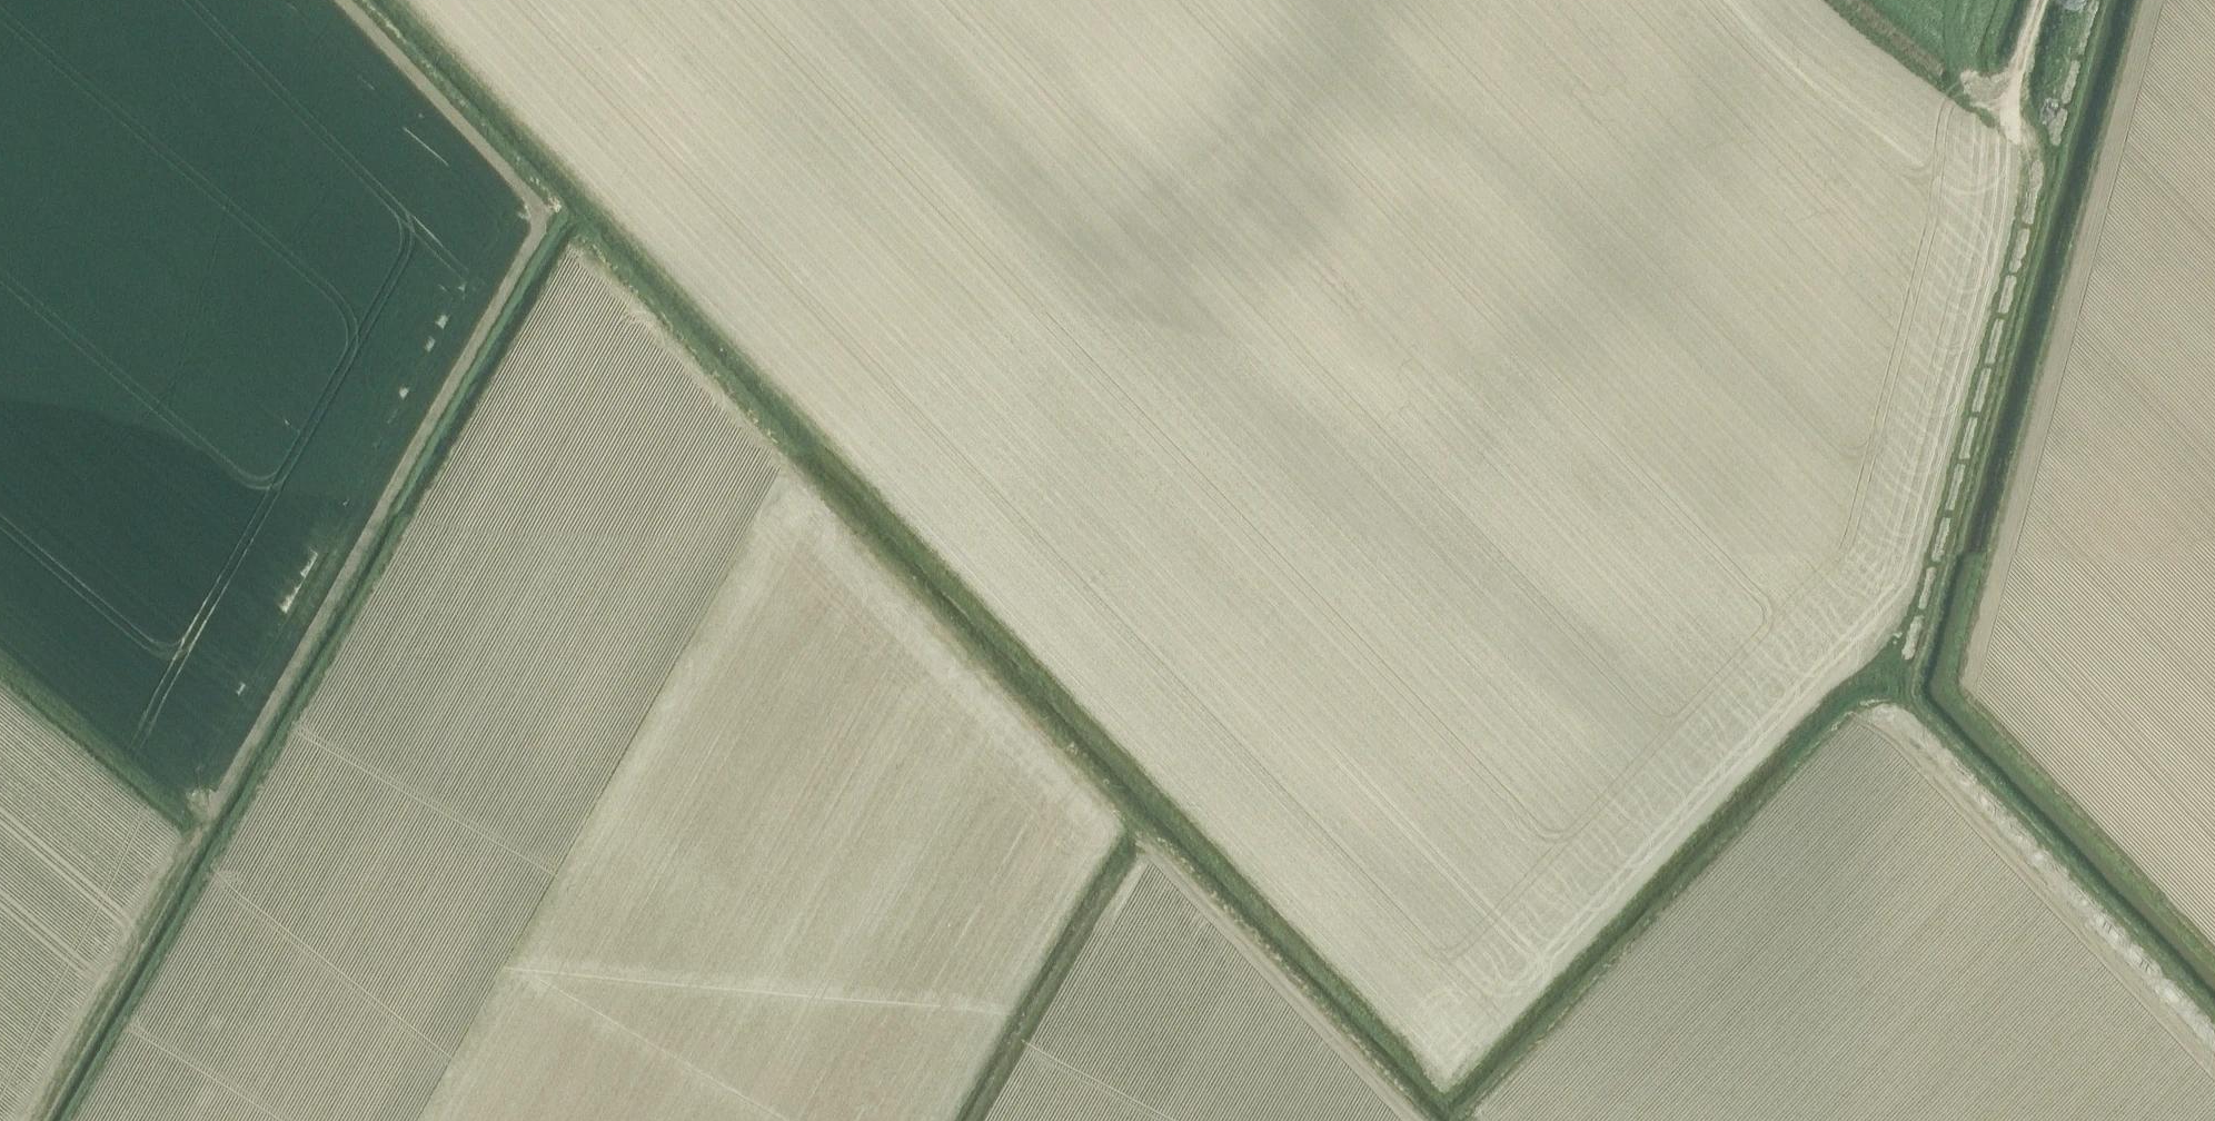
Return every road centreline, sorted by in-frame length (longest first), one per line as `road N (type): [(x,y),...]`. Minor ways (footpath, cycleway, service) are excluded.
road 1 (track): [(2007,118),(2038,0)]

